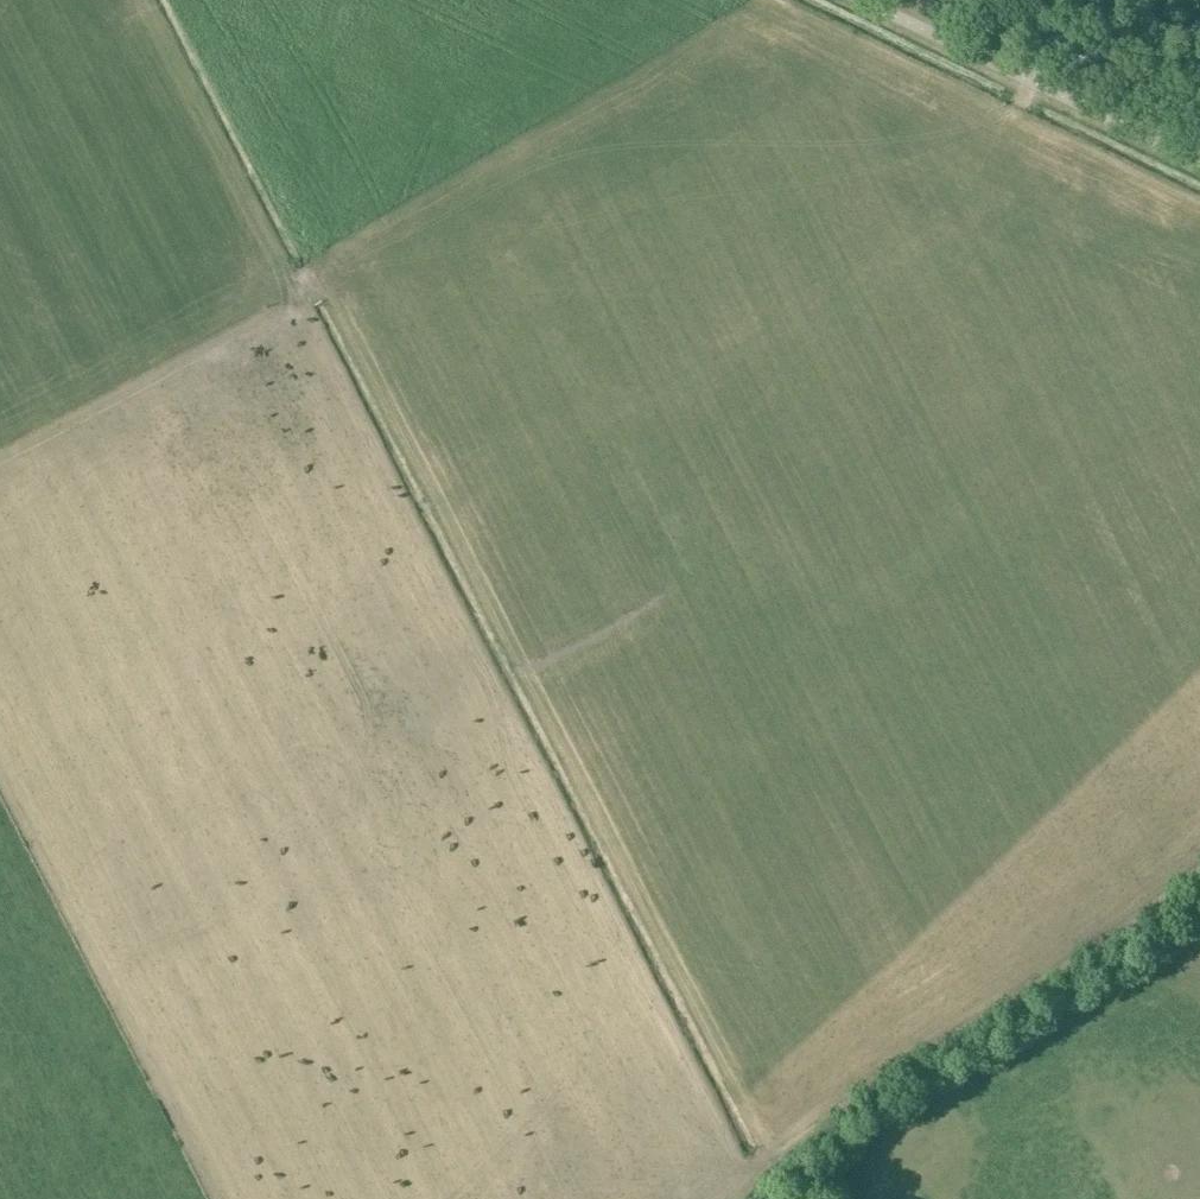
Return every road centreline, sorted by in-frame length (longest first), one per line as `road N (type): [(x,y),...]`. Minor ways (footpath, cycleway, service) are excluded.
road 1 (secondary): [(1199,114),(965,0)]

